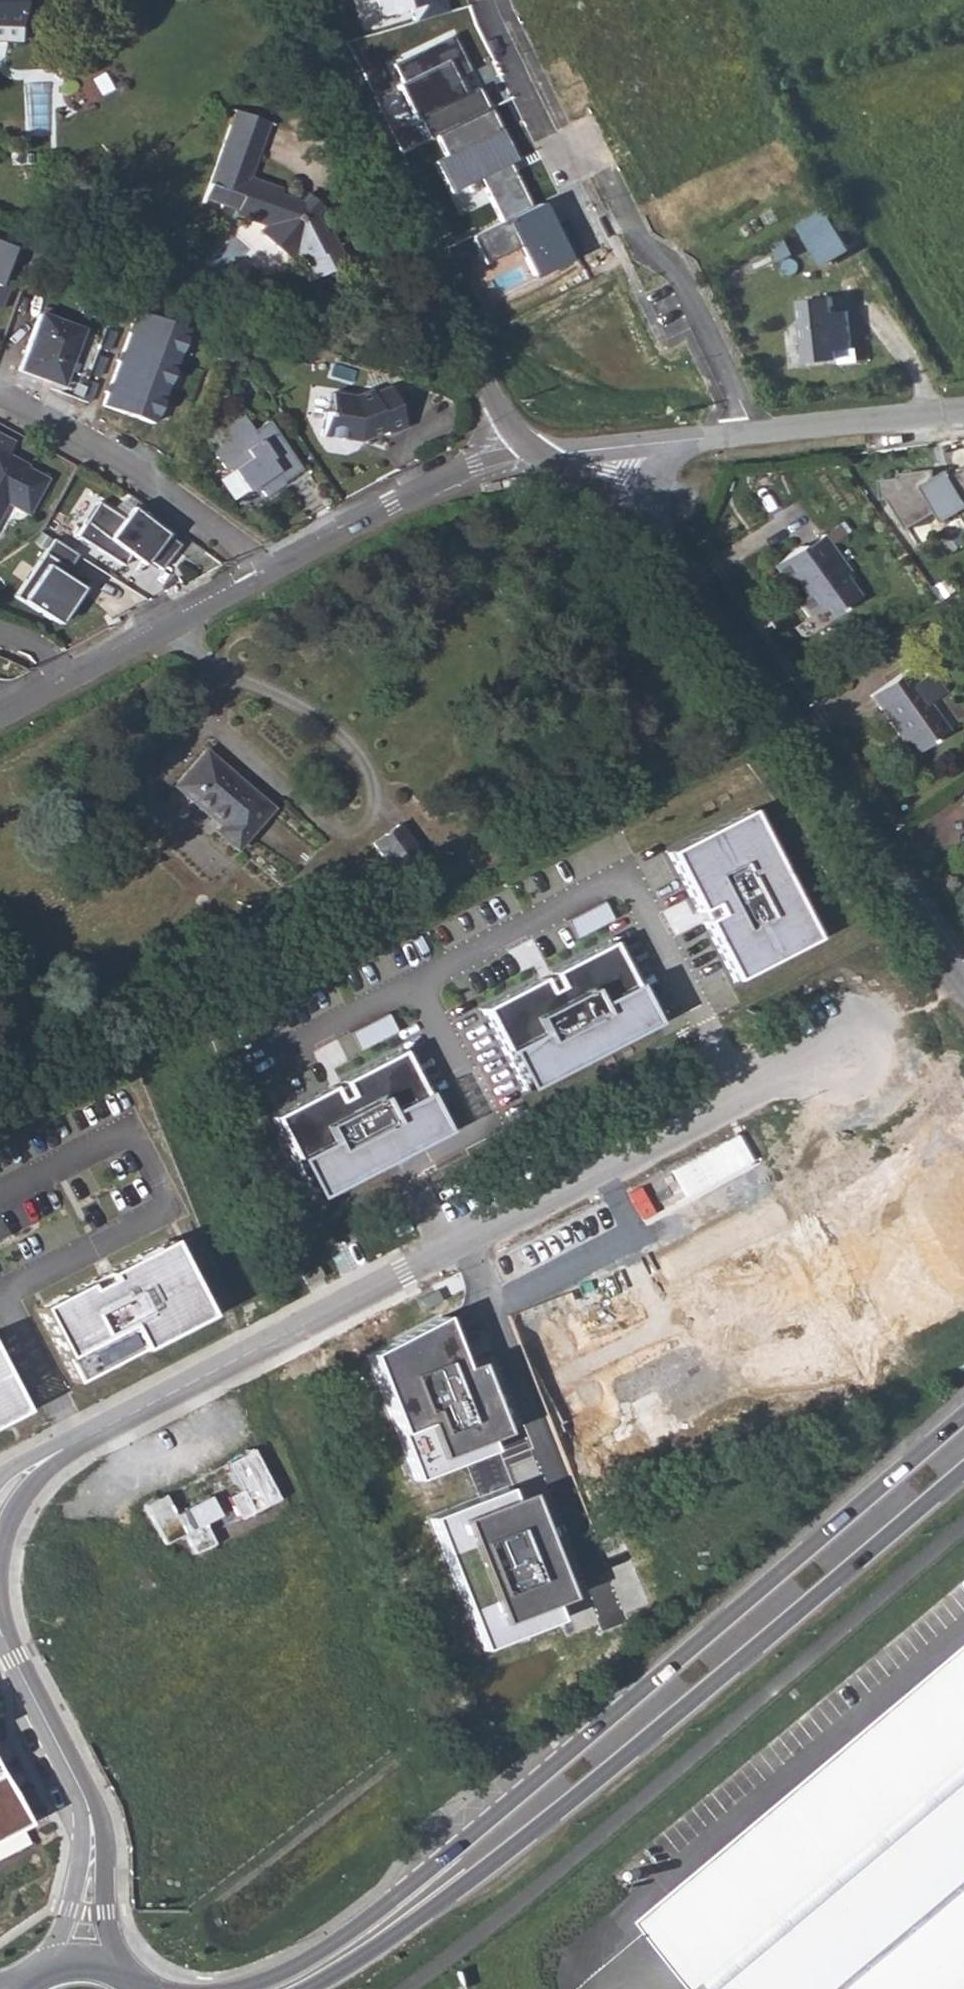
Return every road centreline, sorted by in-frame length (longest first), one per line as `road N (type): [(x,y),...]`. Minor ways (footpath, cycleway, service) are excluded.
road 1 (tertiary): [(963,1418),(381,1911),(298,1966),(222,1988)]
road 2 (unclassified): [(79,1442),(838,1047)]
road 3 (tertiary): [(305,1988),(417,1920),(963,1465)]
road 4 (residential): [(963,978),(658,538)]
road 5 (residential): [(492,0),(555,134),(606,179),(637,242),(679,267),(744,433)]
road 6 (unclassified): [(529,452),(311,0)]
road 7 (residential): [(268,573),(192,511),(0,392)]
road 8 (residential): [(0,720),(268,573)]
road 9 (residential): [(268,573),(487,460),(529,452)]
road 10 (unclassified): [(92,1833),(0,1629)]
road 11 (residential): [(963,410),(744,433)]
road 12 (residential): [(79,1442),(1,1298)]
road 13 (residential): [(658,538),(529,452)]
road 14 (unclassified): [(92,1833),(32,1965)]
road 15 (residential): [(672,440),(529,452)]
road 16 (unclassified): [(109,1959),(92,1833)]

